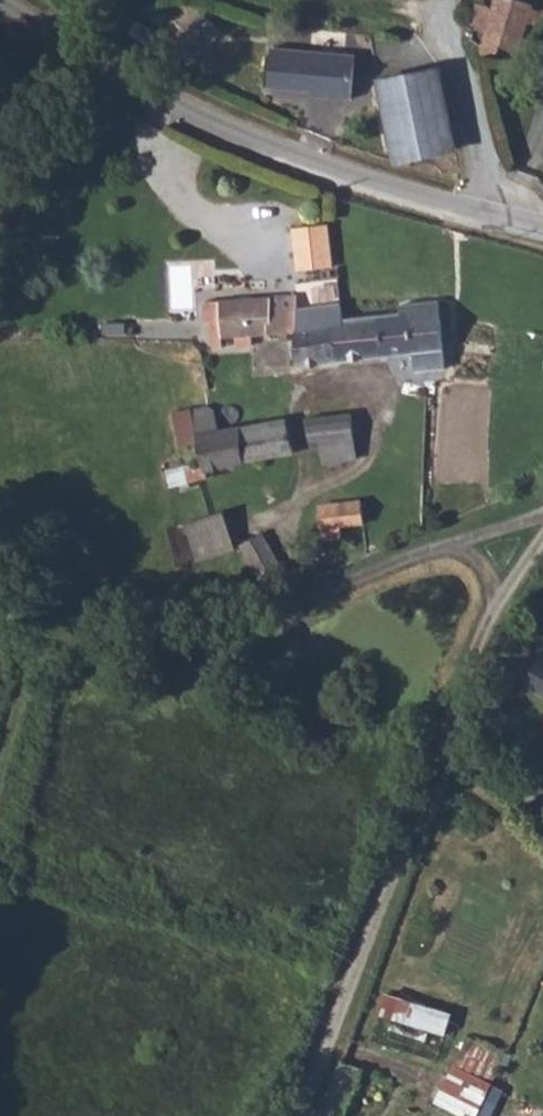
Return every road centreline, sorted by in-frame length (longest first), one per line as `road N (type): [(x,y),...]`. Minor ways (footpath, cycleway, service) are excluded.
road 1 (unclassified): [(492,218),(355,181),(154,104),(0,7)]
road 2 (residential): [(436,17),(492,218)]

